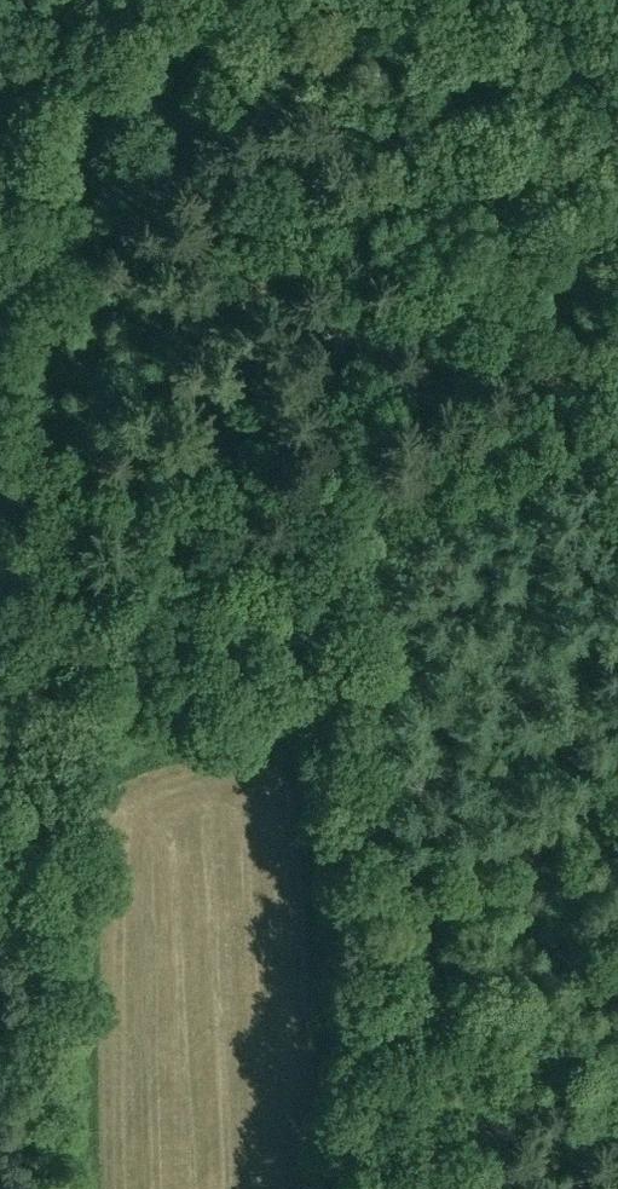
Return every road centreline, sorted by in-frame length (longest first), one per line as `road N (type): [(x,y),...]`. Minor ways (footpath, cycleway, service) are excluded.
road 1 (track): [(617,402),(517,271),(489,217),(423,0)]
road 2 (track): [(237,0),(138,18),(72,10)]

